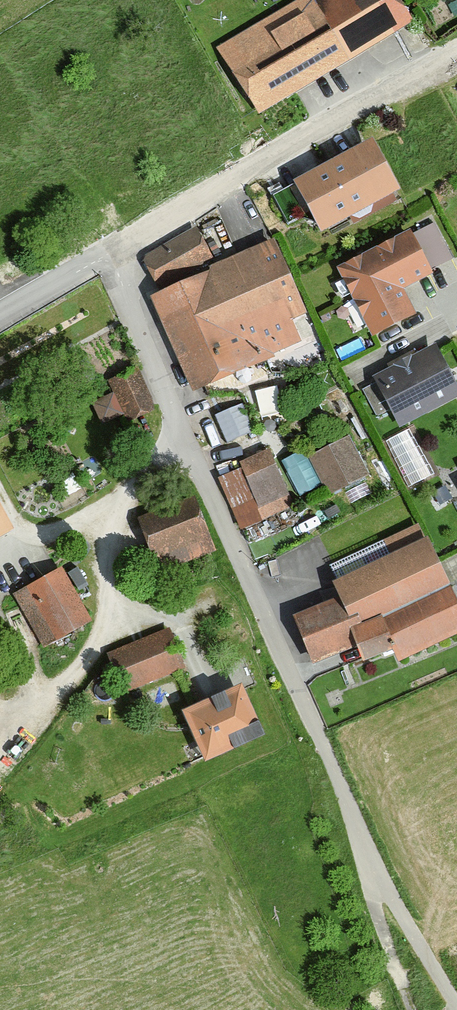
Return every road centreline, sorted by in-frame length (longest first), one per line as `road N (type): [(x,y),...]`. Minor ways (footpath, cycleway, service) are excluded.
road 1 (tertiary): [(0,315),(456,55)]
road 2 (track): [(316,730),(370,855),(456,1006)]
road 3 (track): [(370,855),(374,903),(411,1009)]

